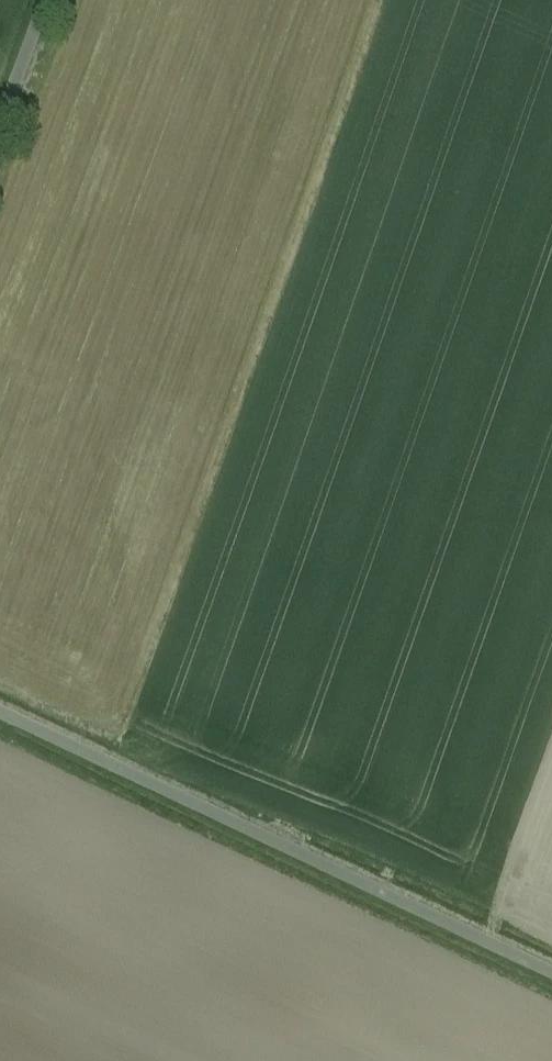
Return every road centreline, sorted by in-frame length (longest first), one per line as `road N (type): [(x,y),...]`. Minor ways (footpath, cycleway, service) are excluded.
road 1 (unclassified): [(0,714),(551,978)]
road 2 (unclassified): [(48,0),(0,130)]

